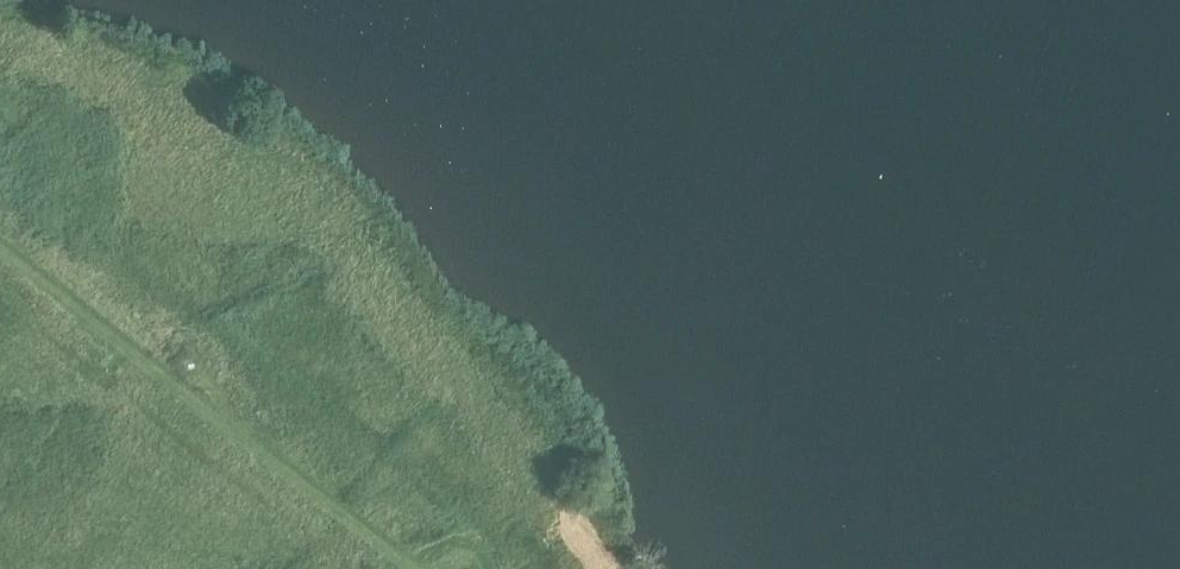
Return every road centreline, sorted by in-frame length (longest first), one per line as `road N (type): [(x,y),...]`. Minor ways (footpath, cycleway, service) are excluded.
road 1 (track): [(0,254),(414,568)]

